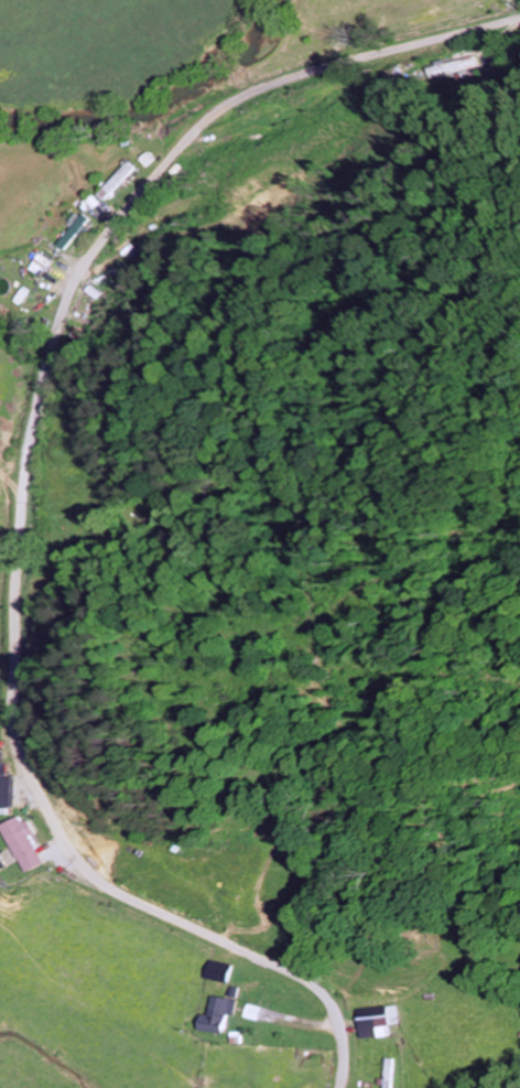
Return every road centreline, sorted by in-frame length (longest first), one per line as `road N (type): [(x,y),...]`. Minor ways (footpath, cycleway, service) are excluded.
road 1 (residential): [(332,1087),(336,1034),(316,994),(94,877),(45,811),(22,760),(12,700),(21,510),(34,424),(74,291),(120,220),(202,127),(273,85),(519,19)]

